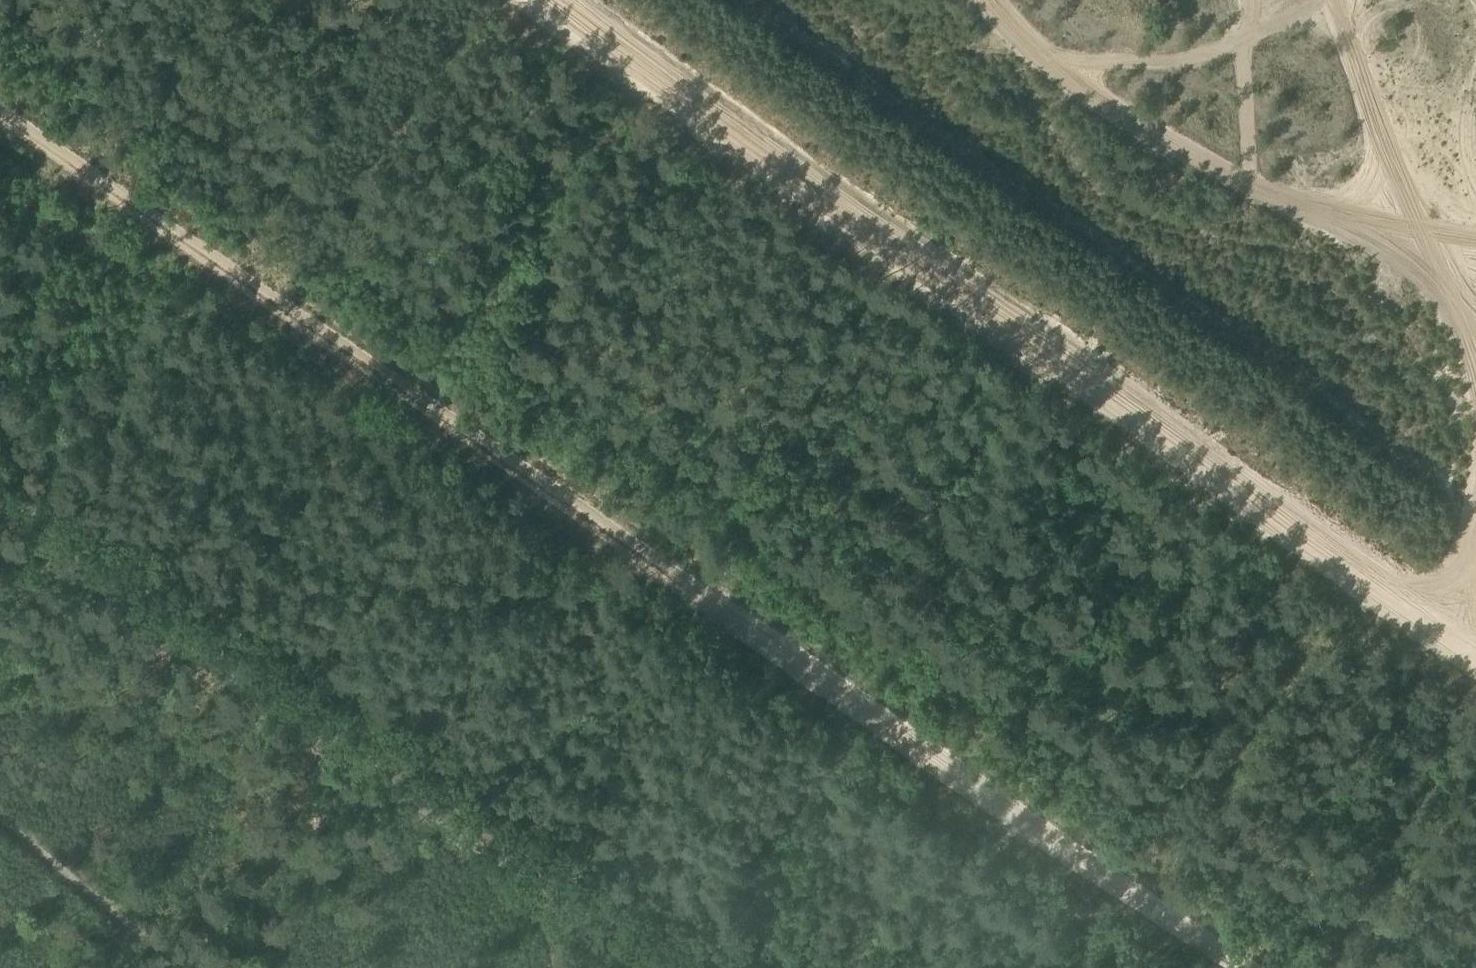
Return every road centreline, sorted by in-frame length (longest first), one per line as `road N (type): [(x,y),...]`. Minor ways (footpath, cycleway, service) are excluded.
road 1 (track): [(1475,657),(606,0)]
road 2 (unclassified): [(673,967),(0,487)]

